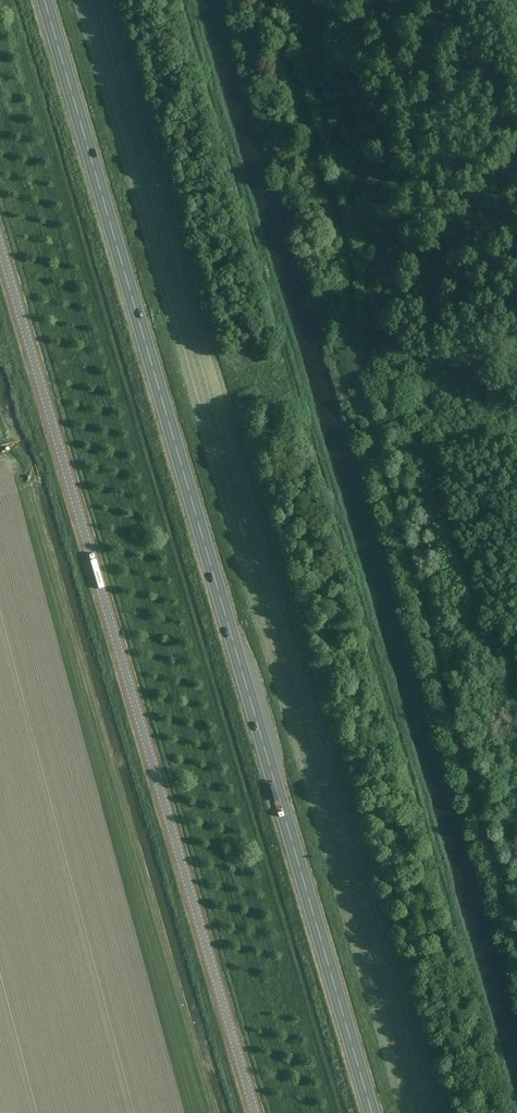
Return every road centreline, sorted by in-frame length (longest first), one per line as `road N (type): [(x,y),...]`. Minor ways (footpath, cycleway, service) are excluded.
road 1 (trunk): [(372,1112),(45,0)]
road 2 (unclassified): [(249,1112),(63,496),(44,394),(0,247)]

